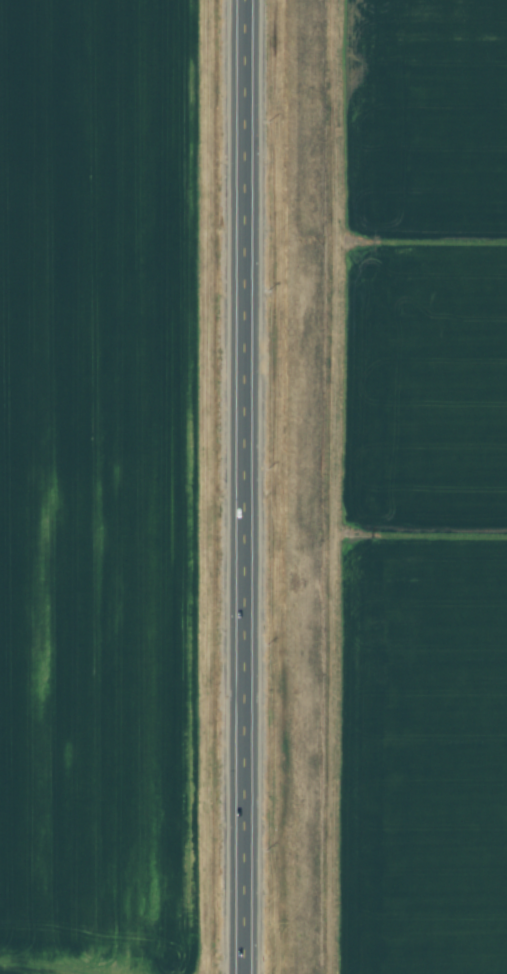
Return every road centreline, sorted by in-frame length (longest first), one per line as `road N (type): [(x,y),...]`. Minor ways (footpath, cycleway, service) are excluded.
road 1 (trunk): [(241,973),(243,0)]

